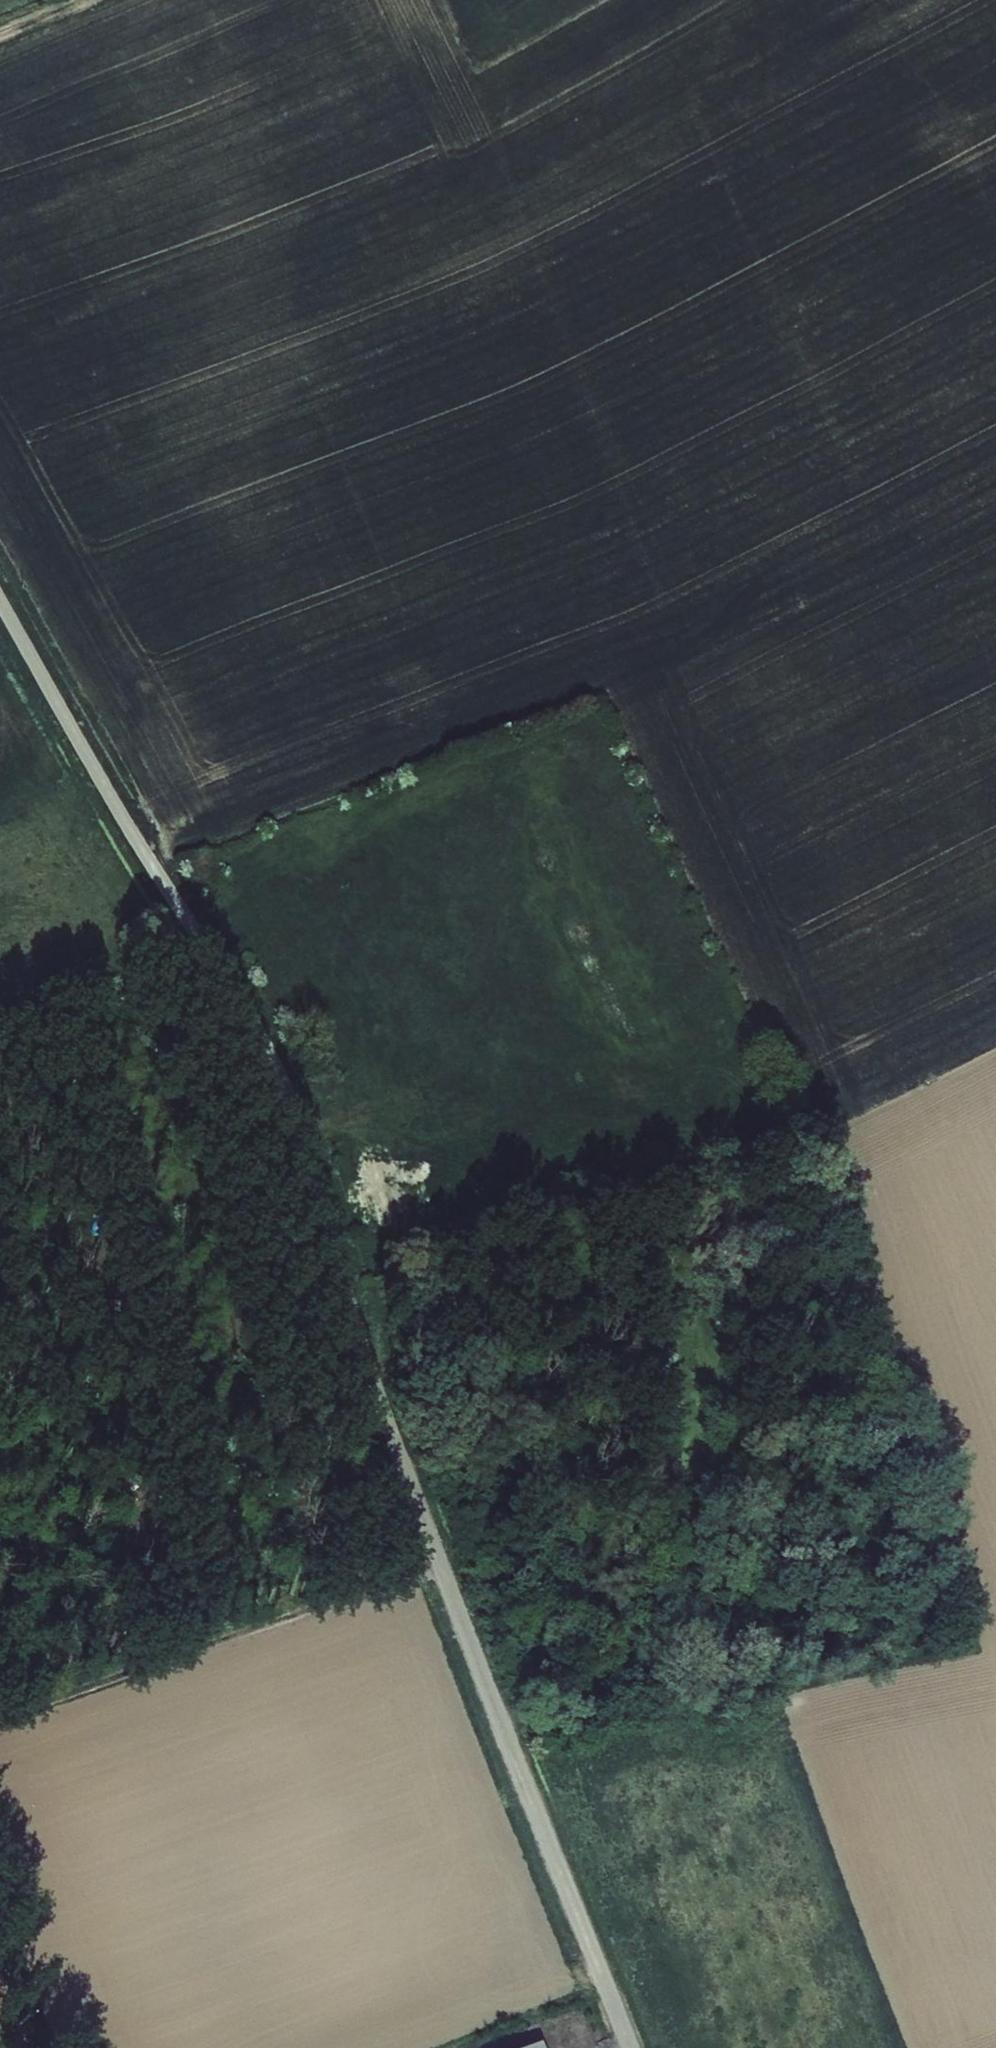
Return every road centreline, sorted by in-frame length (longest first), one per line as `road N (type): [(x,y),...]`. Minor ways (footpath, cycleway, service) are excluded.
road 1 (unclassified): [(632,2047),(407,1476),(274,1066),(0,602)]

